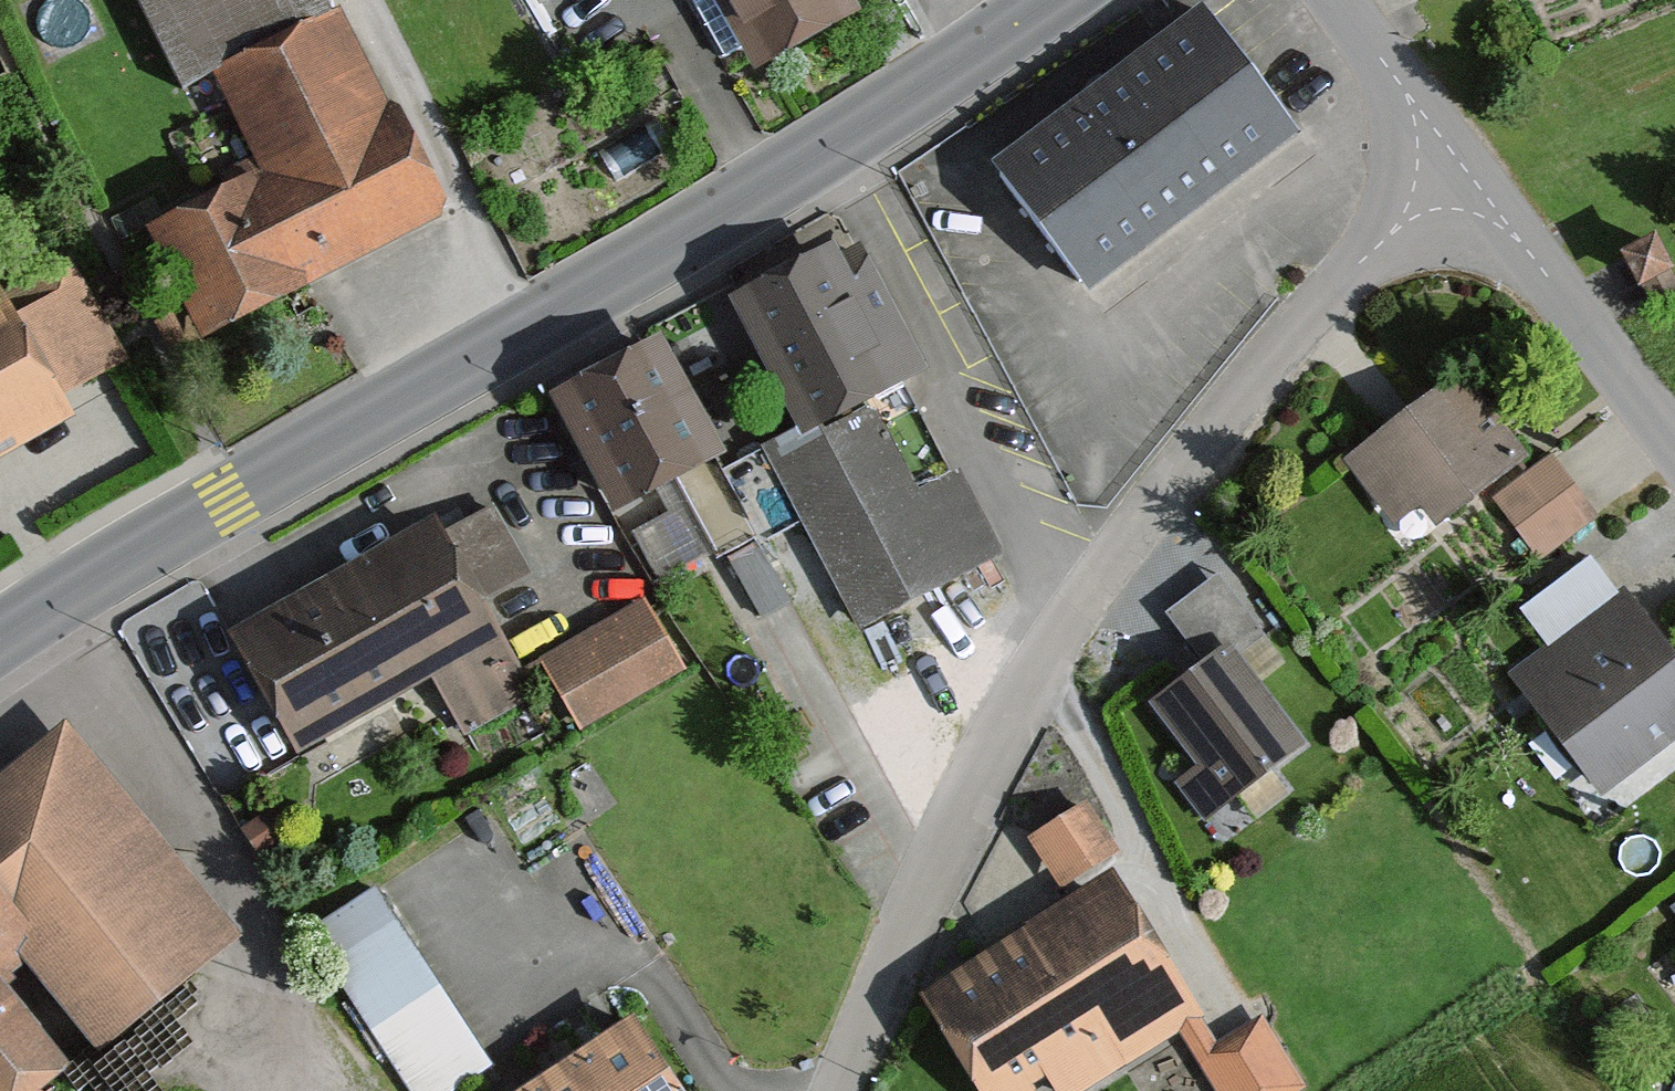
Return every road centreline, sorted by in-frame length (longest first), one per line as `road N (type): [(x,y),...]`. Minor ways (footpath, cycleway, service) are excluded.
road 1 (primary): [(0,636),(702,232),(885,119),(1048,0)]
road 2 (residential): [(838,1090),(976,790),(1039,671),(1106,567),(1268,364),(1457,160)]
road 3 (unclassified): [(1674,454),(1457,160)]
road 4 (unclassified): [(1457,160),(1336,0)]

